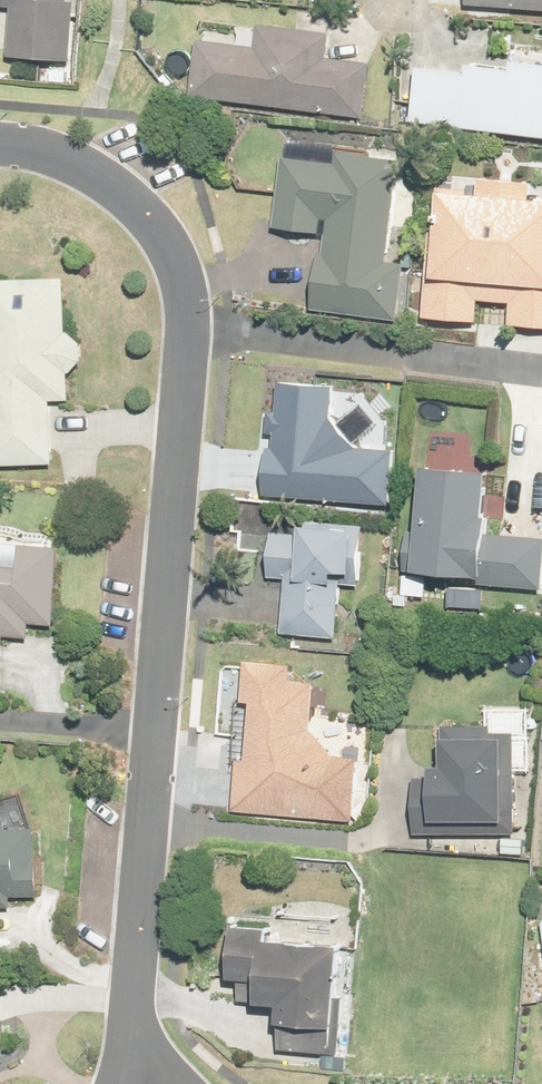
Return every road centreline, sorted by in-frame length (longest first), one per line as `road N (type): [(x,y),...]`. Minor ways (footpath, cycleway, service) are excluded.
road 1 (residential): [(0,148),(77,169),(145,216),(184,273),(187,354),(136,1012),(143,1083)]

